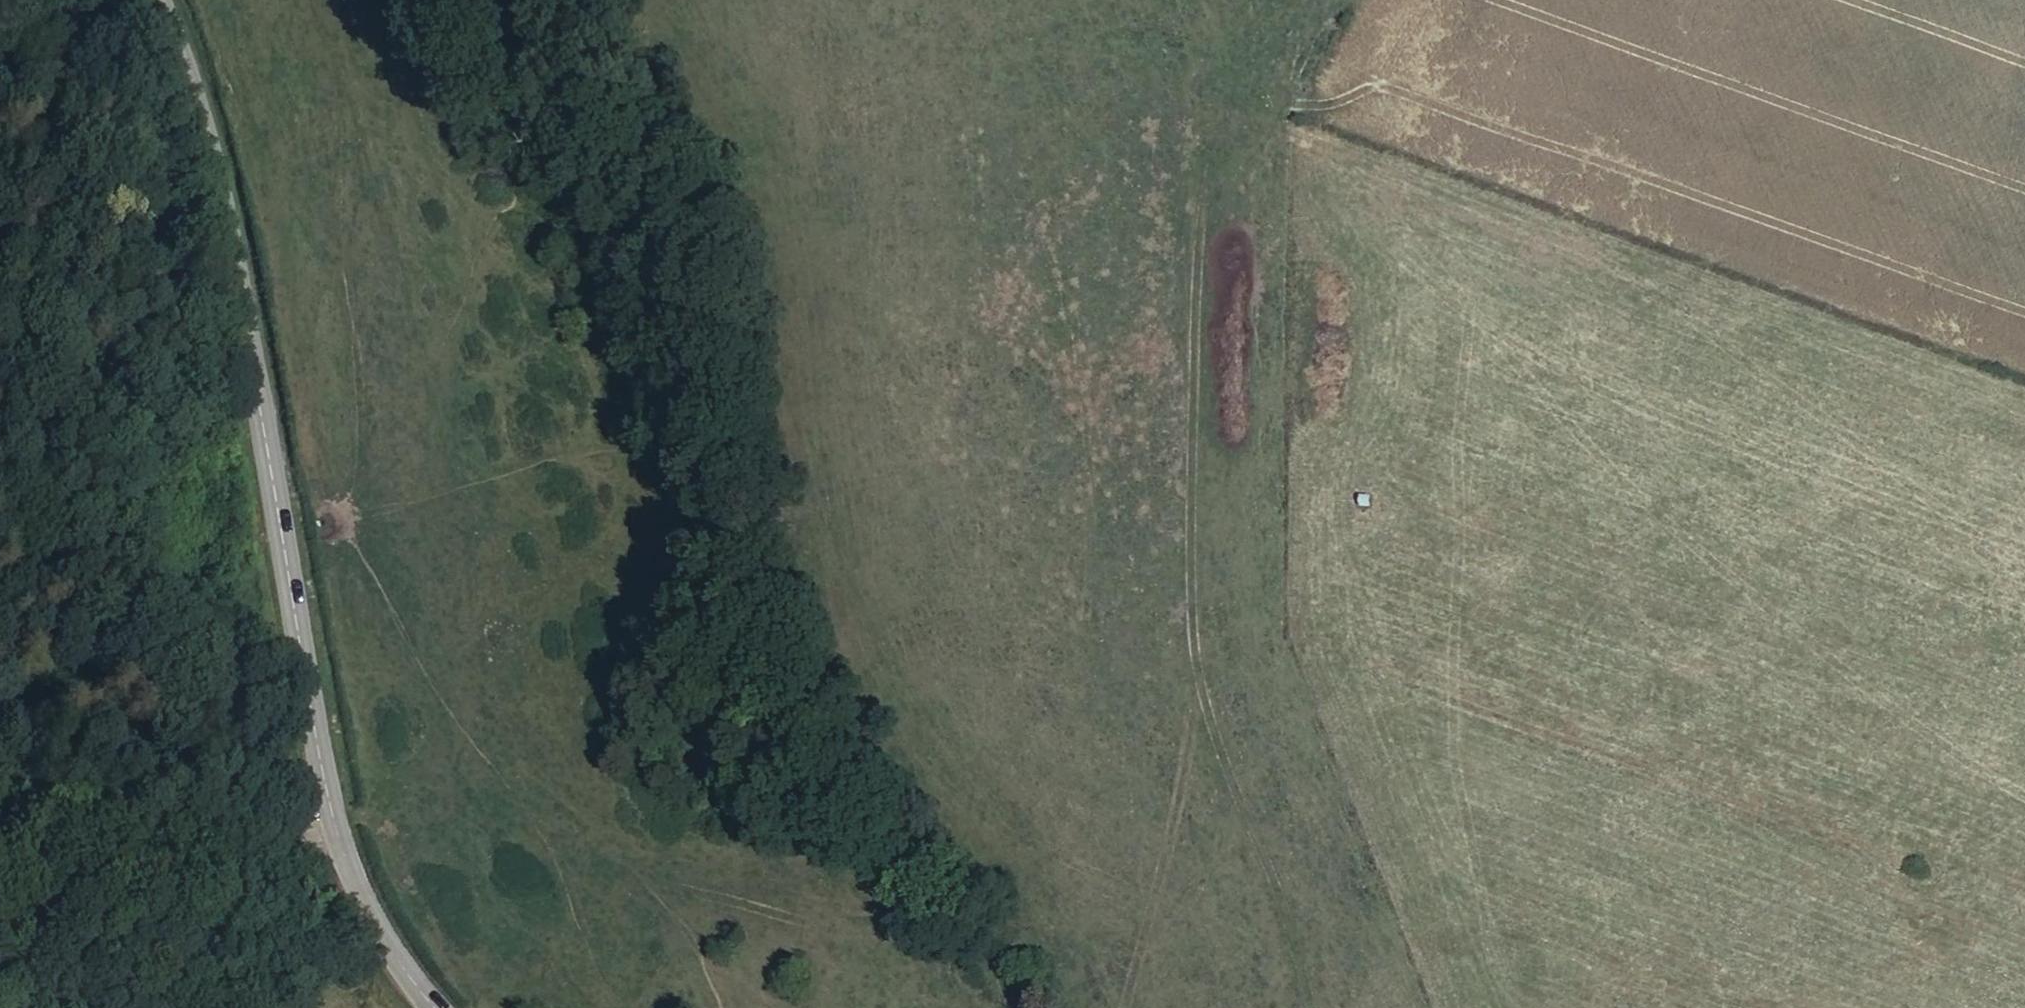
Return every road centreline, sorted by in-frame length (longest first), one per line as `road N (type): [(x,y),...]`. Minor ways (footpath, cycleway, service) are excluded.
road 1 (tertiary): [(434,1007),(358,904),(329,839),(226,239),(158,0)]
road 2 (track): [(0,776),(132,823),(265,842),(329,839)]

